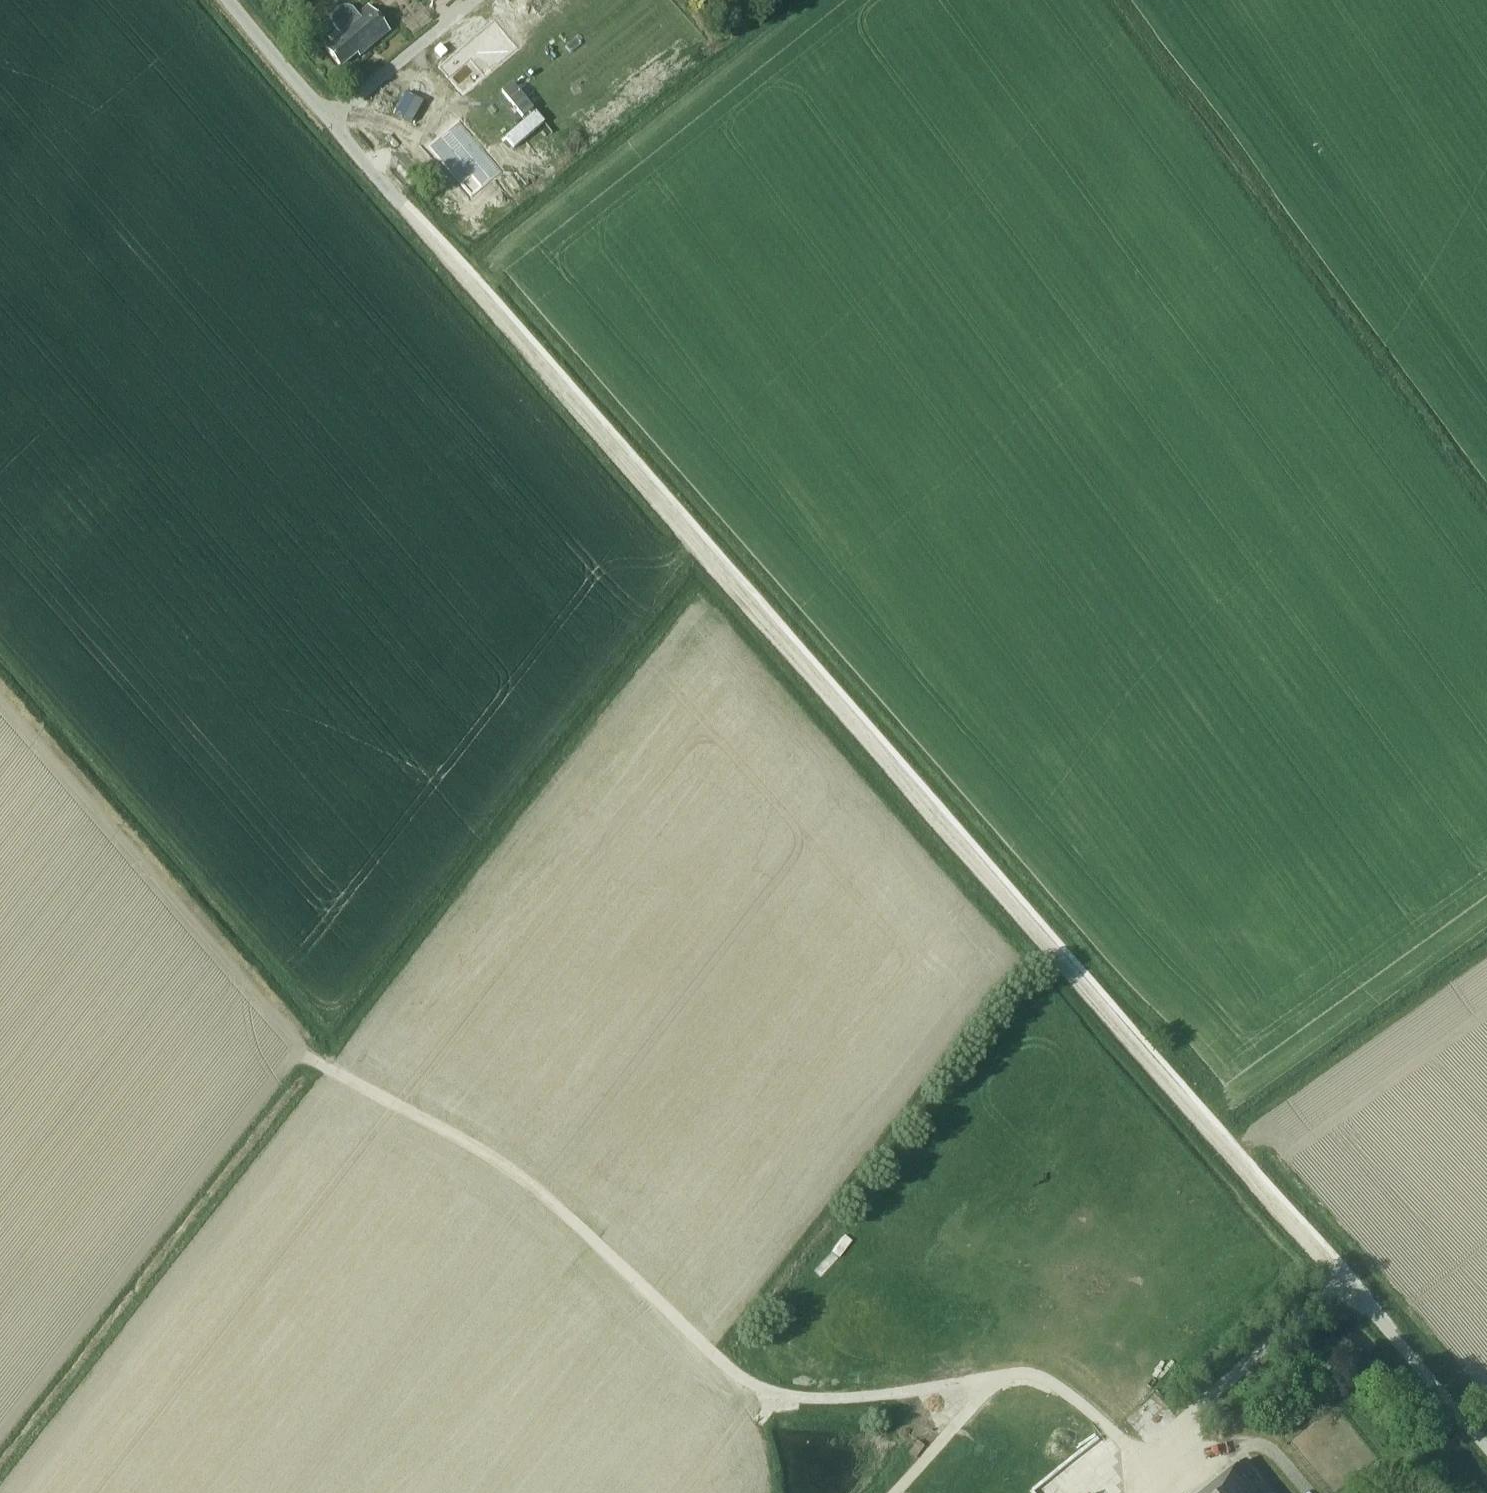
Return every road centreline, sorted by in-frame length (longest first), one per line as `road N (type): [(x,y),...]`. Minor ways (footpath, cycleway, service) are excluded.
road 1 (unclassified): [(1486,1450),(1344,1280)]
road 2 (unclassified): [(328,119),(471,0)]

